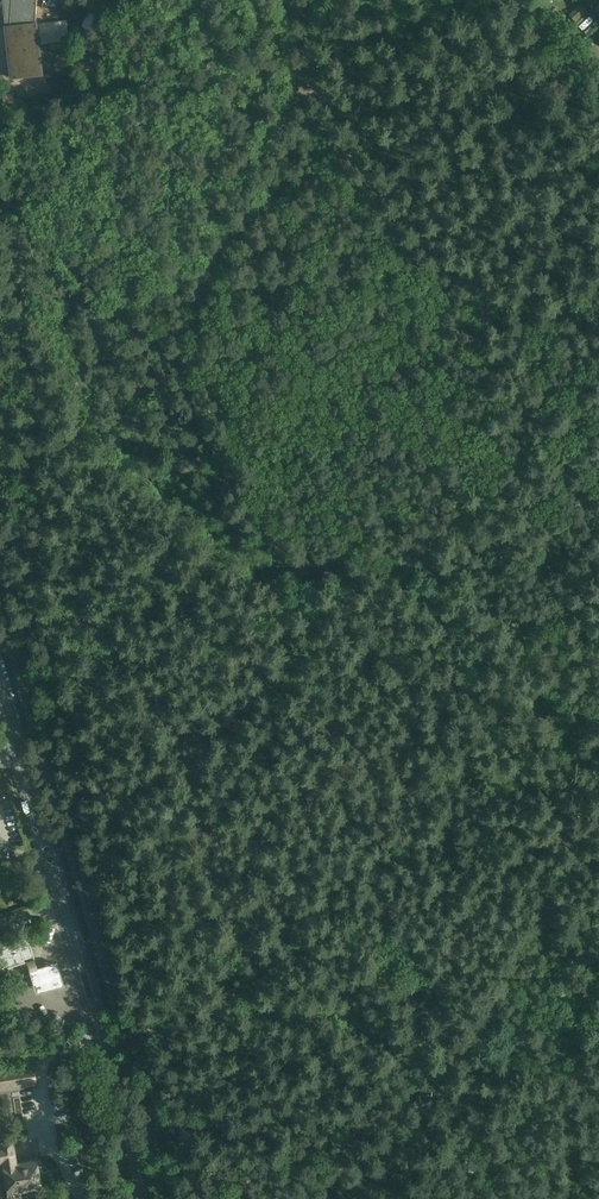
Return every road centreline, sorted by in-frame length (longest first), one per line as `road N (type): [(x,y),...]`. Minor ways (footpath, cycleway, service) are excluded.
road 1 (secondary): [(100,1041),(99,1000),(76,922),(21,775)]
road 2 (secondary): [(21,775),(100,1041)]
road 3 (secondary): [(146,1198),(100,1041)]
road 4 (unclassified): [(598,92),(521,0)]

